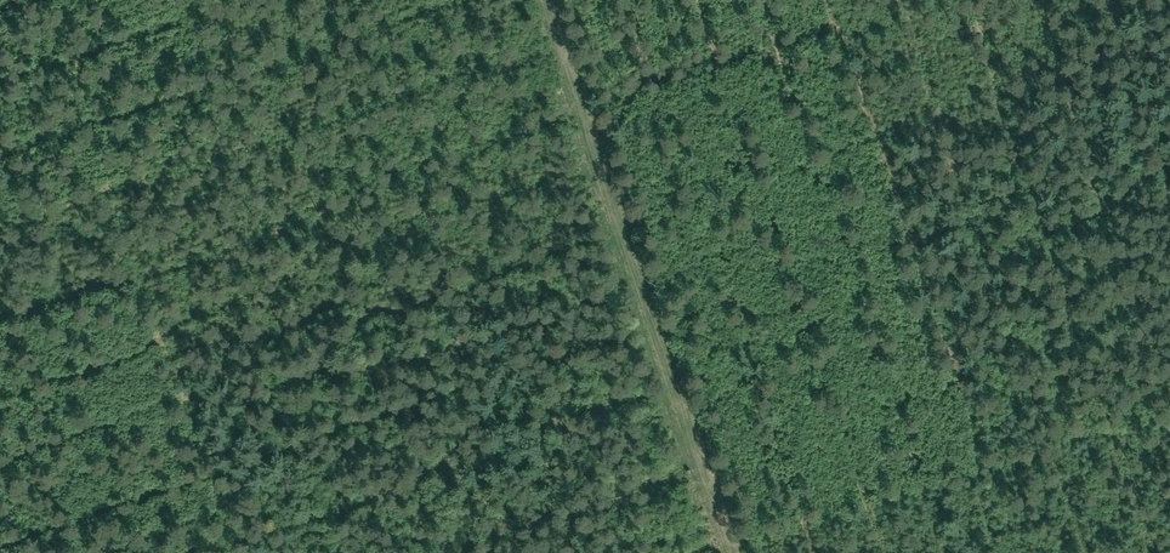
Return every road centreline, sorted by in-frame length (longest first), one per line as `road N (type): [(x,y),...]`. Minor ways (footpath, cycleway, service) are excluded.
road 1 (track): [(548,0),(734,552)]

